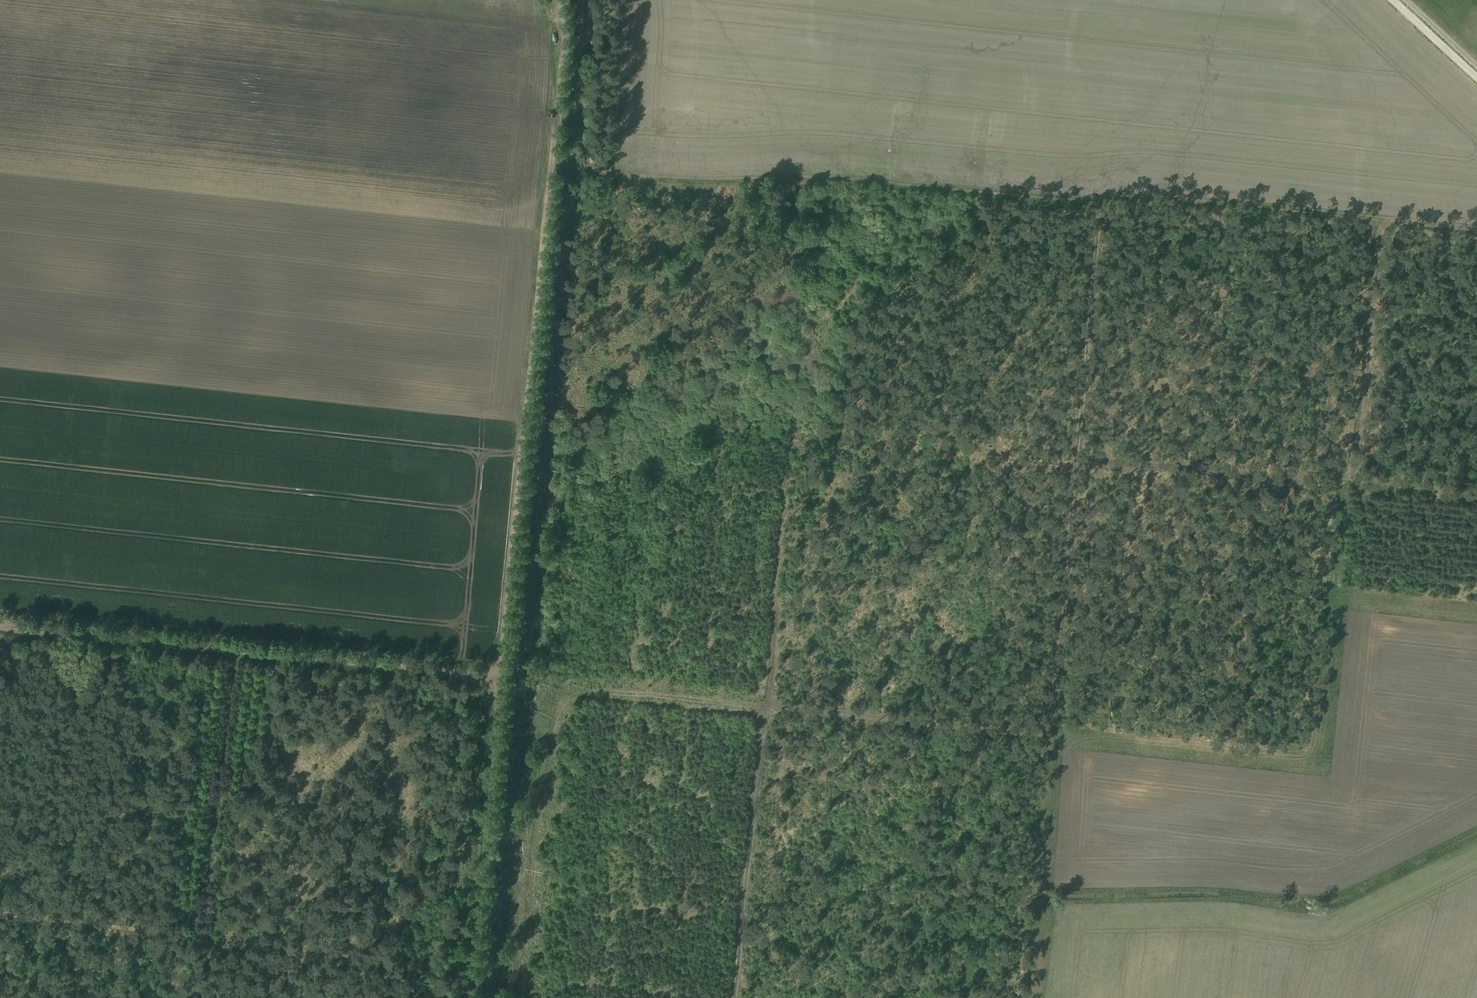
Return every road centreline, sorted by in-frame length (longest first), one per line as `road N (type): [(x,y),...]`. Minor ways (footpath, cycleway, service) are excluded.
road 1 (track): [(558,0),(564,28),(555,142),(496,673),(478,680),(0,626)]

